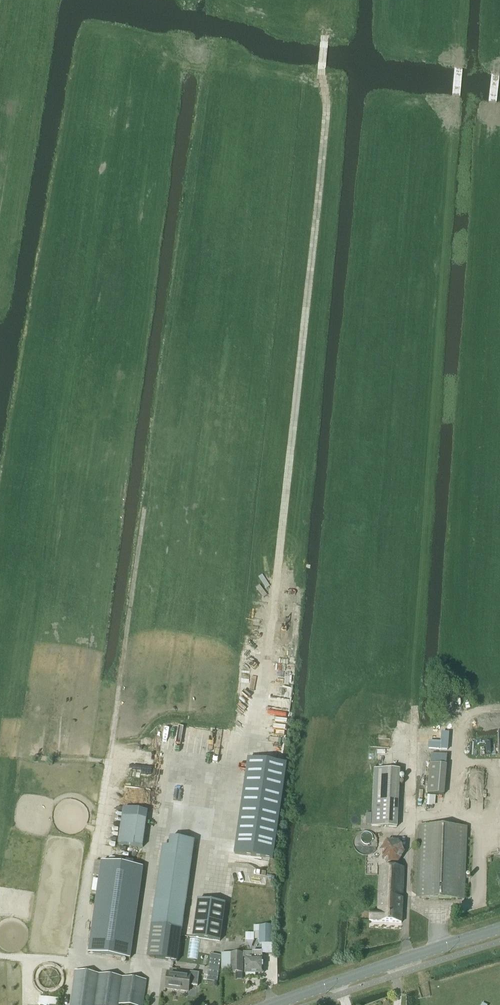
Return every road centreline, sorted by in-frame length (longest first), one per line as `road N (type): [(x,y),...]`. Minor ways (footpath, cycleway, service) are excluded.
road 1 (track): [(170,765),(171,759),(232,766),(262,718),(327,107),(323,29),(236,0)]
road 2 (track): [(0,956),(77,960),(146,510)]
road 3 (track): [(435,912),(471,904),(480,887),(478,825),(455,805),(457,740),(463,720),(499,710)]
road 4 (secondary): [(275,1004),(499,930)]

